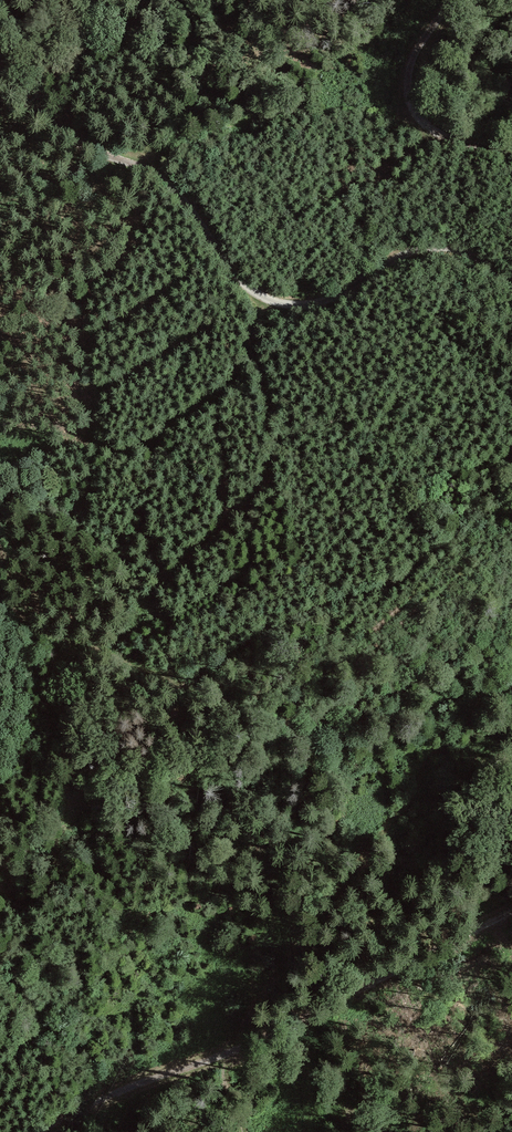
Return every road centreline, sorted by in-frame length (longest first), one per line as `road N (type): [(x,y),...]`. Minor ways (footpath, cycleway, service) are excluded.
road 1 (track): [(511,282),(459,249),(437,247),(412,251),(314,304),(266,298),(240,280),(175,188),(90,149),(0,72)]
road 2 (track): [(36,1131),(266,1039),(511,912)]
road 3 (track): [(224,1055),(386,824)]
road 4 (track): [(459,0),(416,51),(406,77),(409,108),(448,138),(511,153)]

